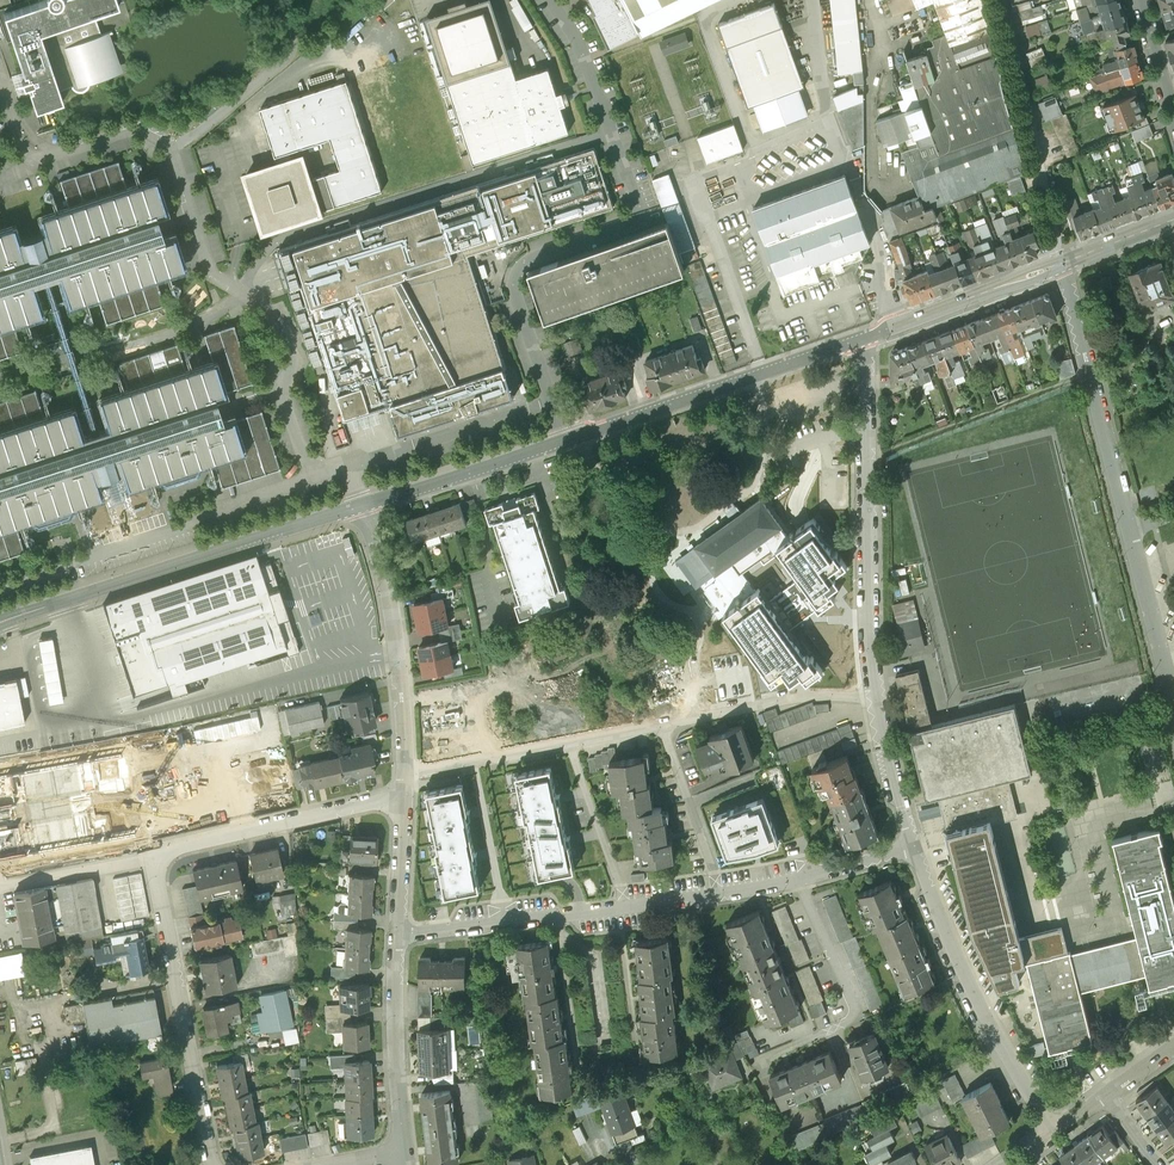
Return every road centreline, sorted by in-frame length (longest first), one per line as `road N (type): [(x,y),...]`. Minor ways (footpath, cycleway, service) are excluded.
road 1 (residential): [(400,797),(161,854),(163,919),(217,1164)]
road 2 (tertiary): [(360,502),(863,338)]
road 3 (tertiary): [(0,622),(360,502)]
road 4 (residential): [(863,338),(880,696)]
road 5 (residential): [(914,845),(986,1018),(1054,1132)]
road 6 (residential): [(360,502),(388,594),(400,779)]
road 7 (residential): [(1064,262),(1130,532)]
road 8 (residential): [(397,933),(625,907)]
road 9 (residential): [(880,696),(800,699),(664,726)]
road 10 (residential): [(397,933),(404,1150)]
road 11 (tertiary): [(863,338),(1064,262)]
road 12 (residential): [(718,896),(914,845)]
road 13 (residential): [(664,726),(718,896)]
road 14 (residential): [(1130,532),(1173,703)]
road 15 (residential): [(571,745),(400,779)]
road 16 (residential): [(571,745),(625,907)]
road 17 (residential): [(880,696),(914,845)]
road 18 (residential): [(1173,143),(1131,0)]
road 19 (residential): [(400,797),(397,933)]

